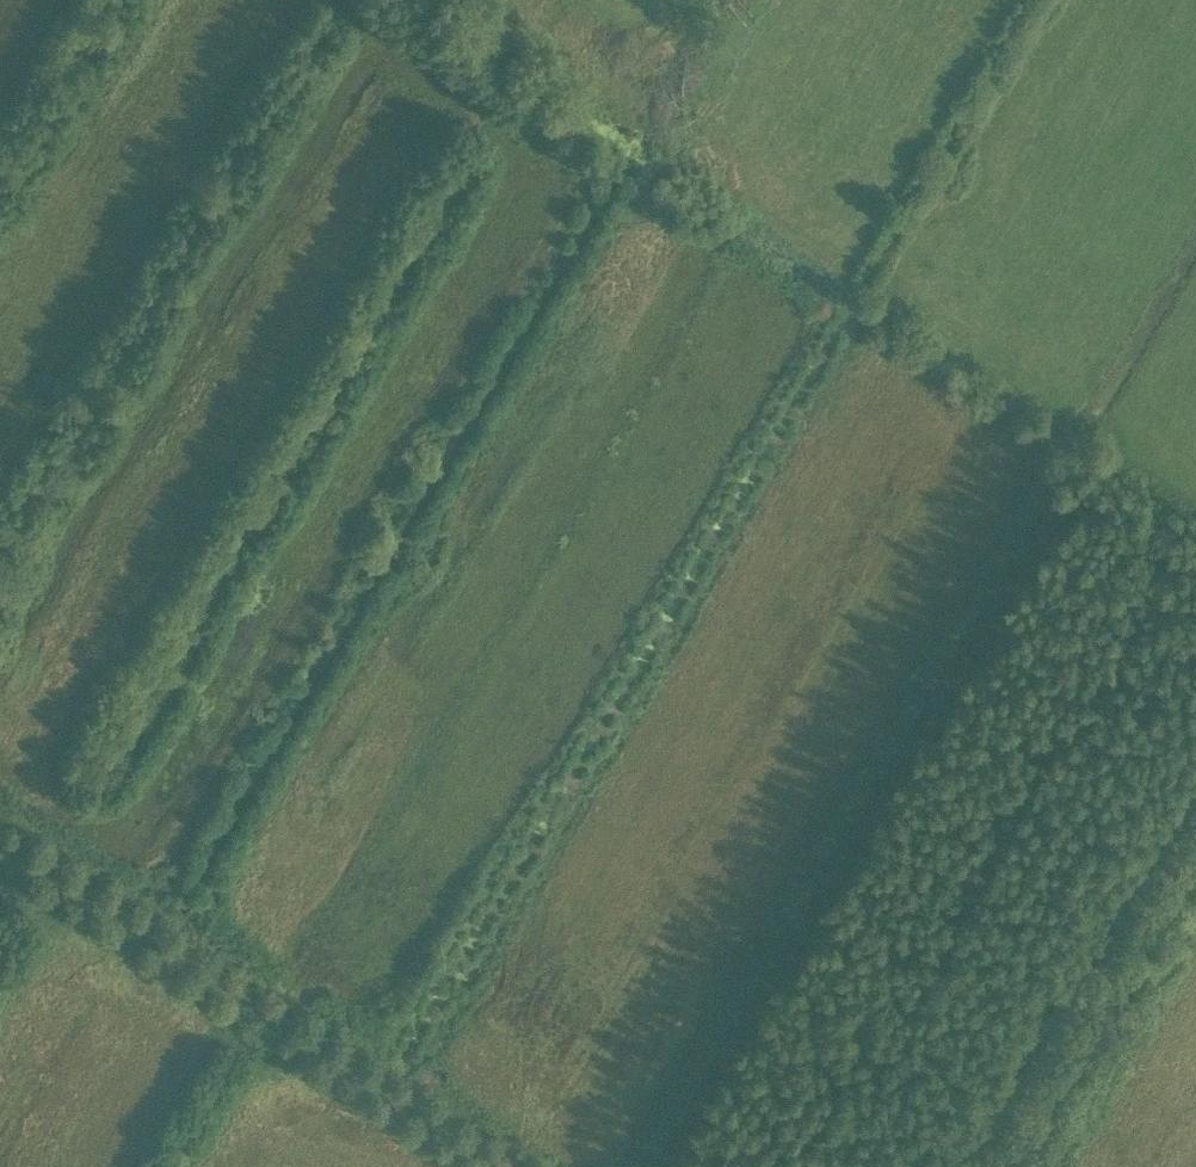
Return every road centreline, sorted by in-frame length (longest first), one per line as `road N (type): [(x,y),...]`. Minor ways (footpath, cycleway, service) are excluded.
road 1 (track): [(0,842),(506,1166)]
road 2 (track): [(1195,837),(1002,1166)]

